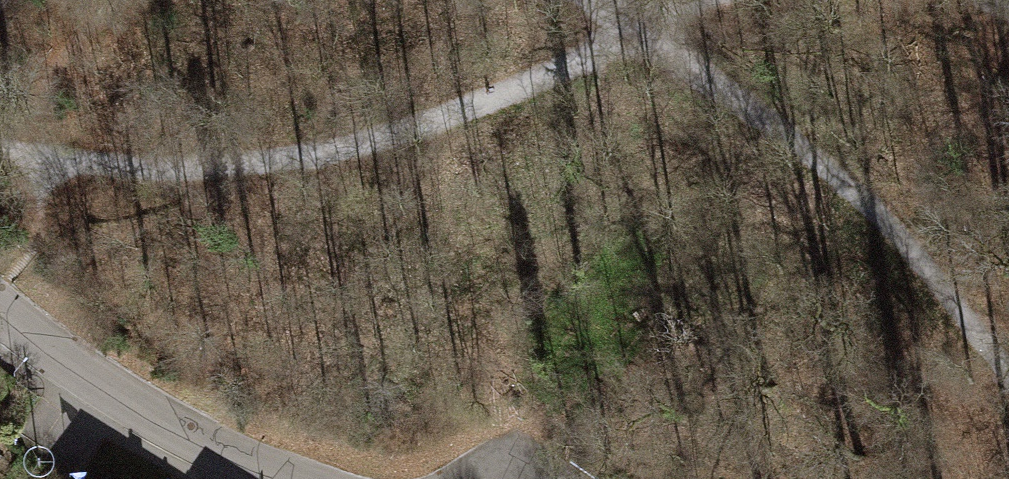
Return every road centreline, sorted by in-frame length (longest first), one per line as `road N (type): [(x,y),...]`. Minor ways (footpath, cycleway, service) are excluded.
road 1 (track): [(716,0),(358,145),(246,167),(150,169),(0,141)]
road 2 (track): [(599,0),(650,32),(911,246),(1008,381)]
road 3 (residential): [(0,317),(184,436),(289,478)]

